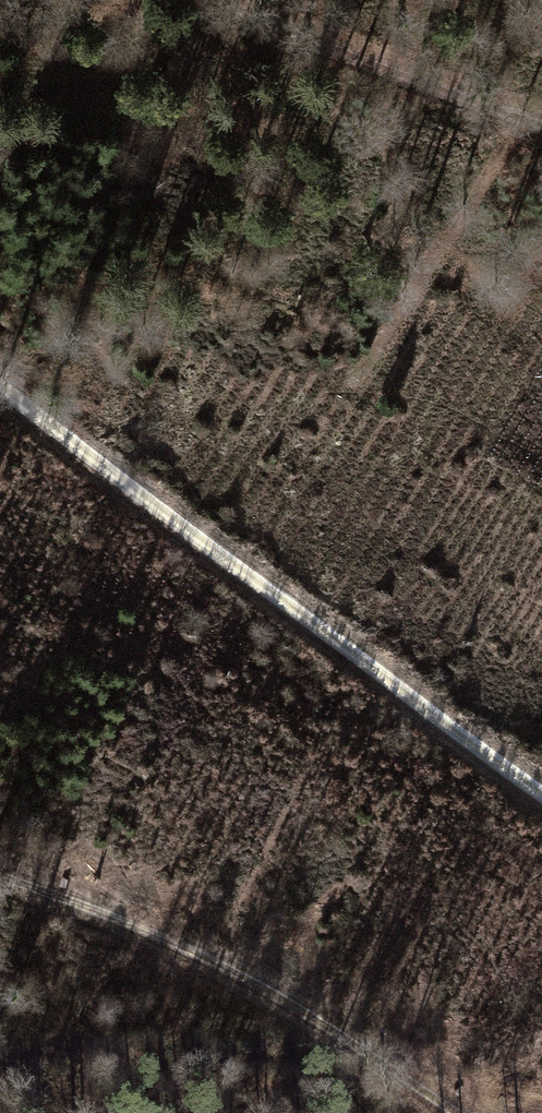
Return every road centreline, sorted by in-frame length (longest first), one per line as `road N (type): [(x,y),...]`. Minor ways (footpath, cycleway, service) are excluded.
road 1 (track): [(0,381),(541,793)]
road 2 (track): [(0,872),(226,955),(465,1112)]
road 3 (track): [(541,121),(347,53),(231,0)]

